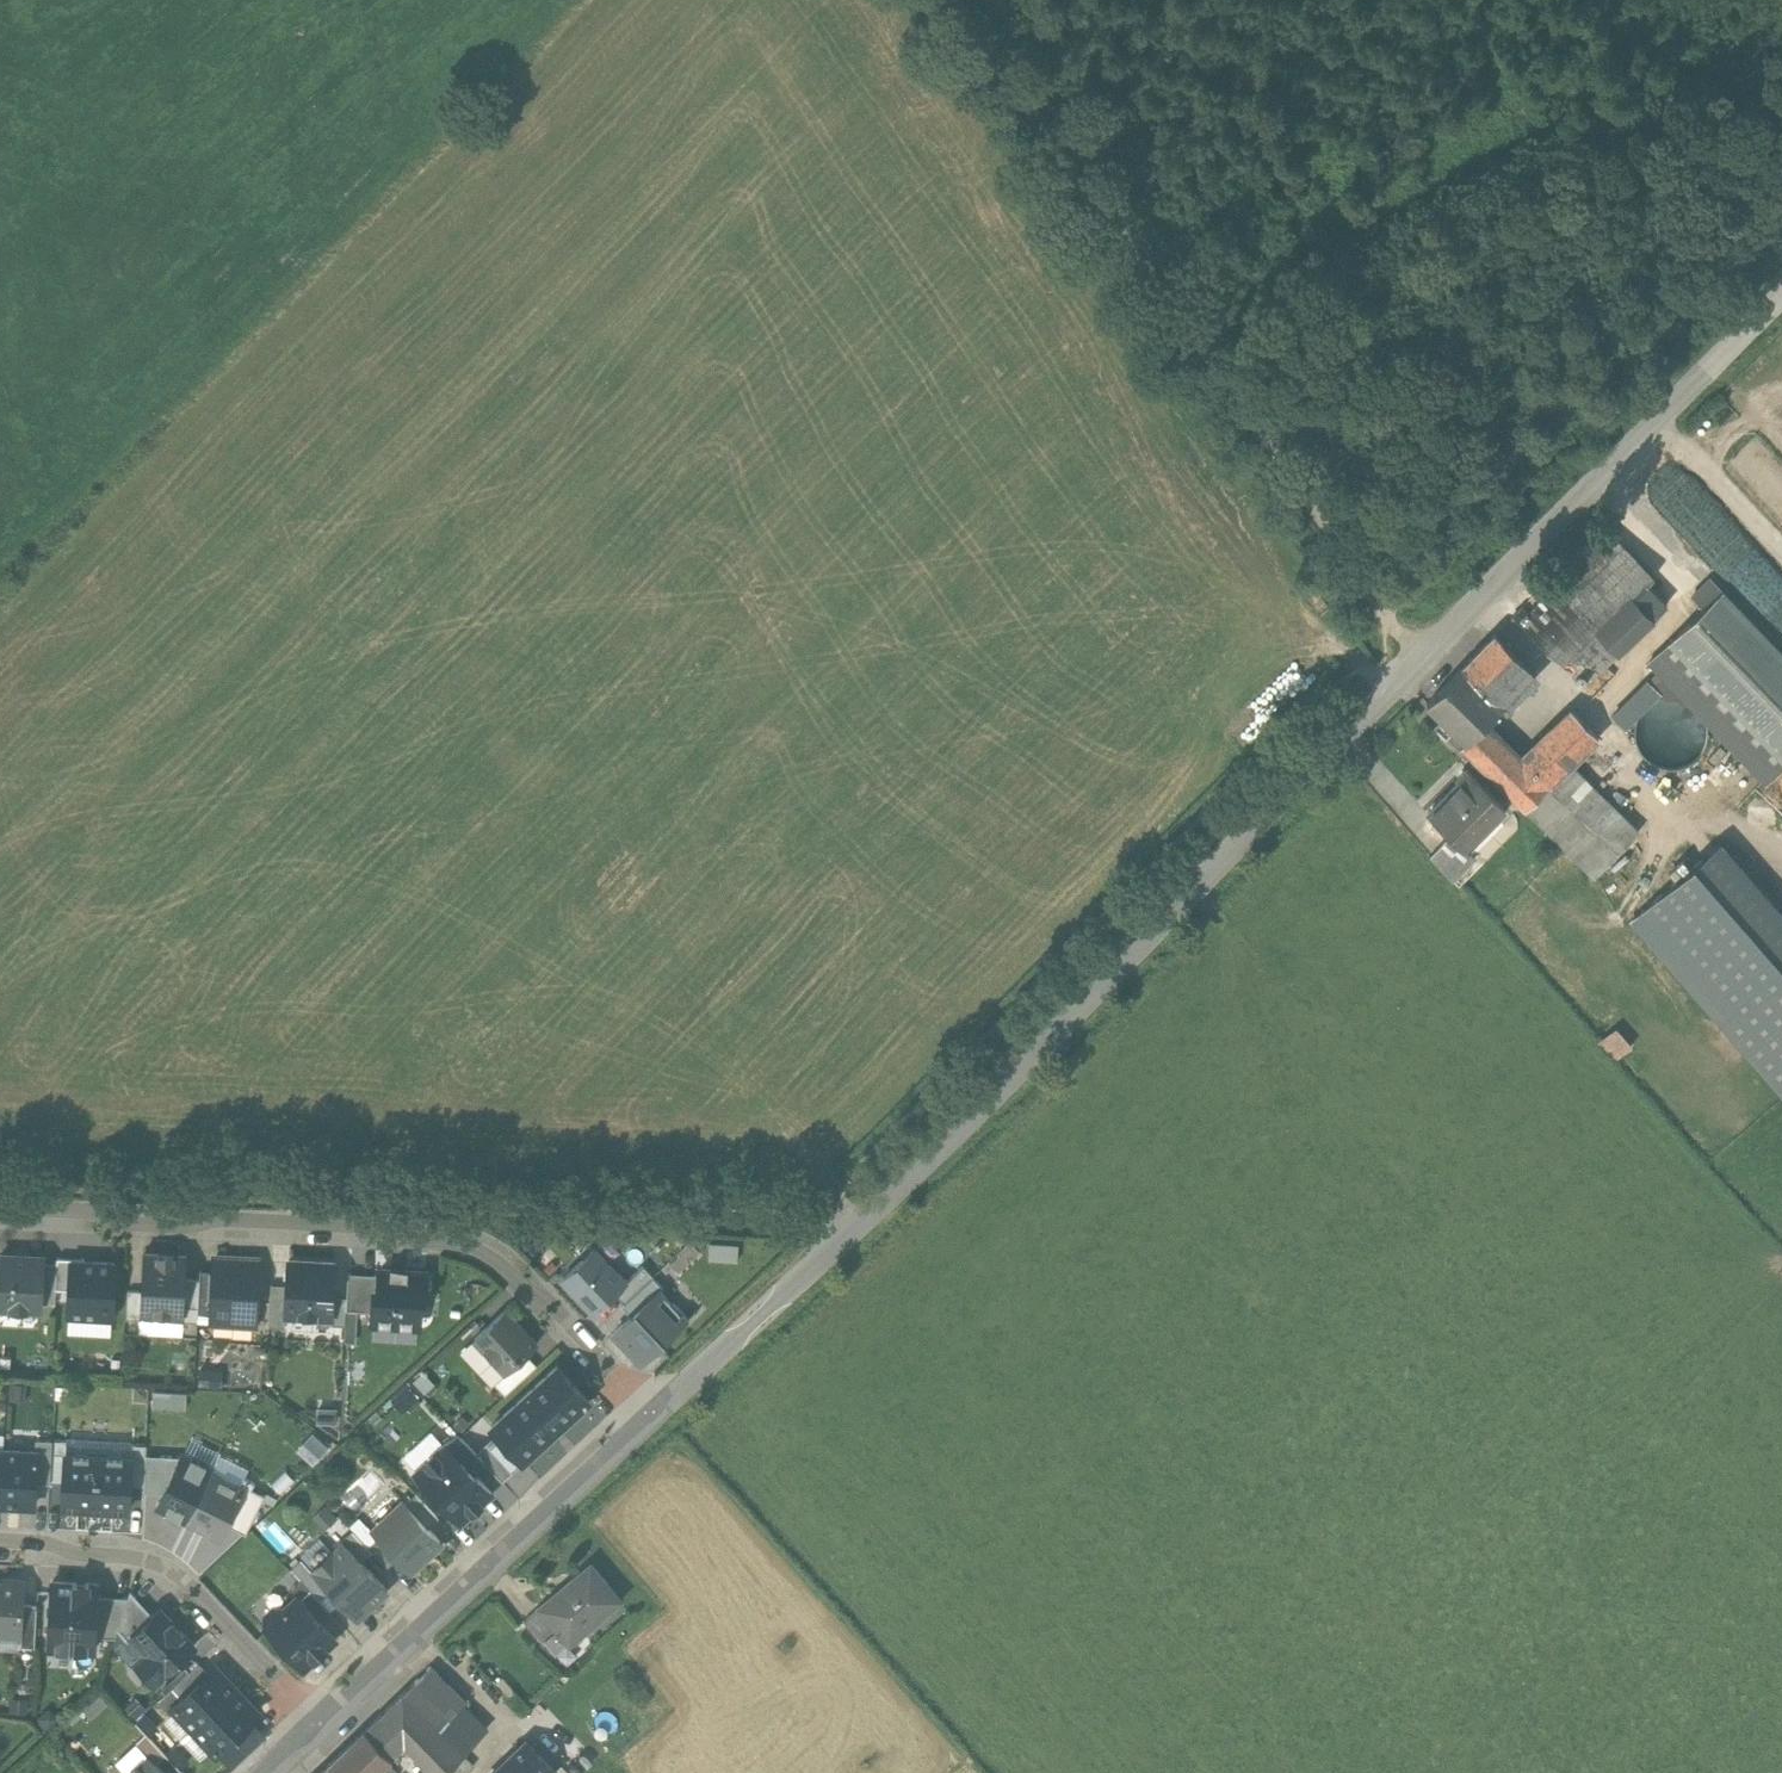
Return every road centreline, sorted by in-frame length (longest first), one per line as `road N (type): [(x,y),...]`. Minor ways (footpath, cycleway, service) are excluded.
road 1 (residential): [(653,1414),(1166,929),(1428,661)]
road 2 (track): [(1385,618),(1132,213),(975,0)]
road 3 (residential): [(653,1414),(544,1298),(487,1255),(457,1244),(390,1229),(221,1220),(188,1229),(0,1208)]
road 4 (unclassified): [(1428,661),(1781,295)]
road 5 (residential): [(313,1725),(653,1414)]
road 6 (residential): [(0,1539),(159,1564),(201,1596),(313,1725)]

